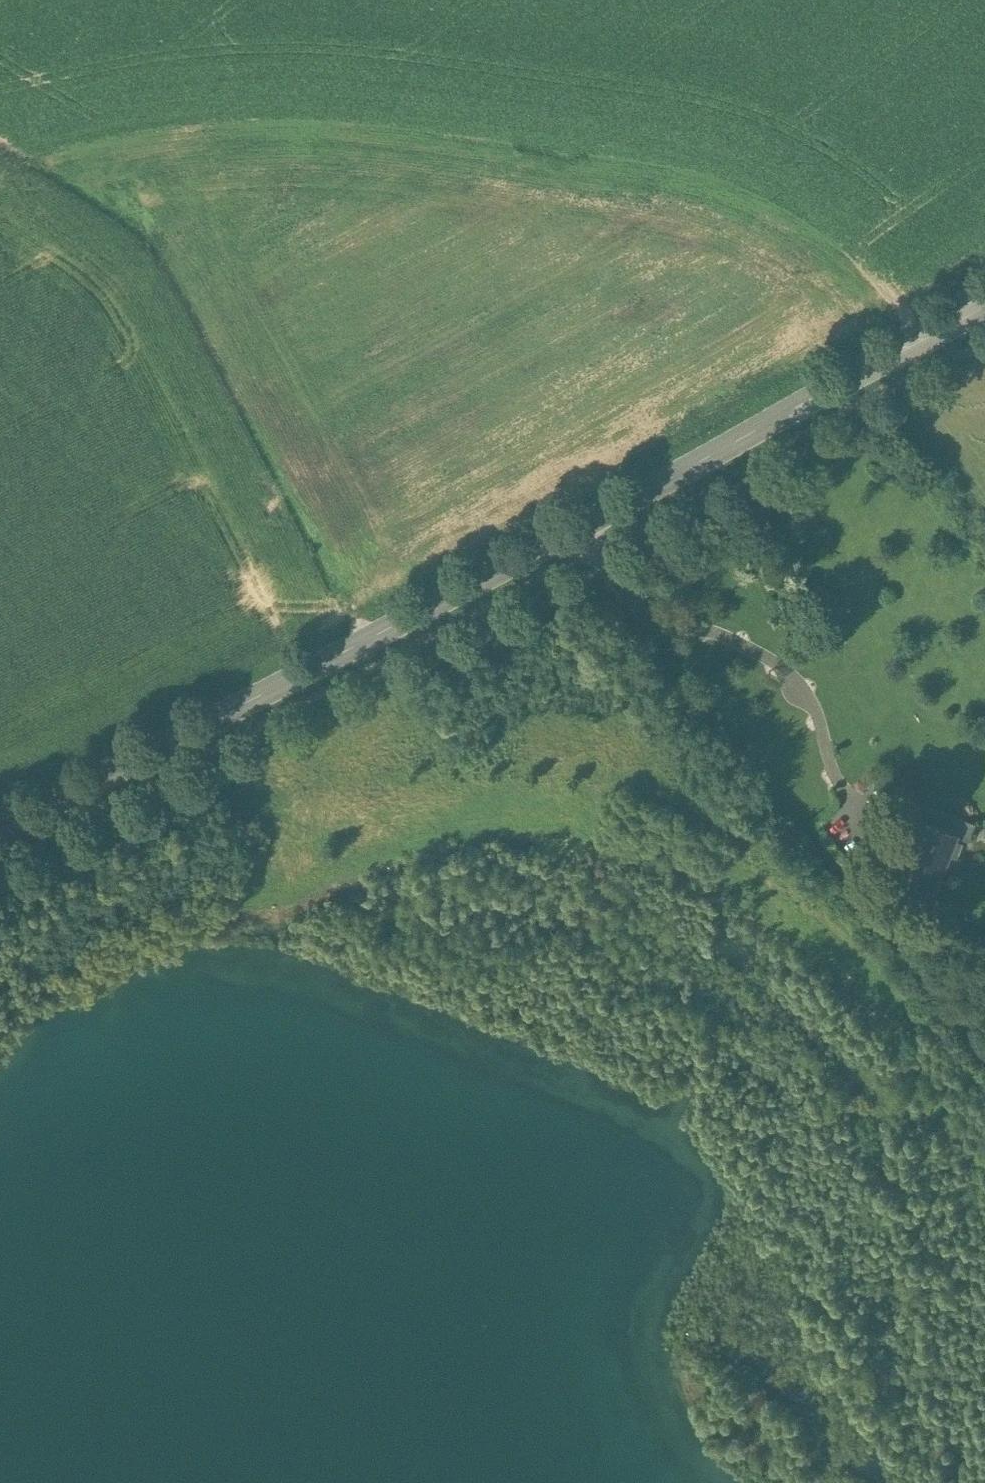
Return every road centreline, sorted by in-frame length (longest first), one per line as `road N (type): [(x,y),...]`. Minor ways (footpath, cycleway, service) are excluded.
road 1 (secondary): [(984,294),(746,436),(0,833)]

